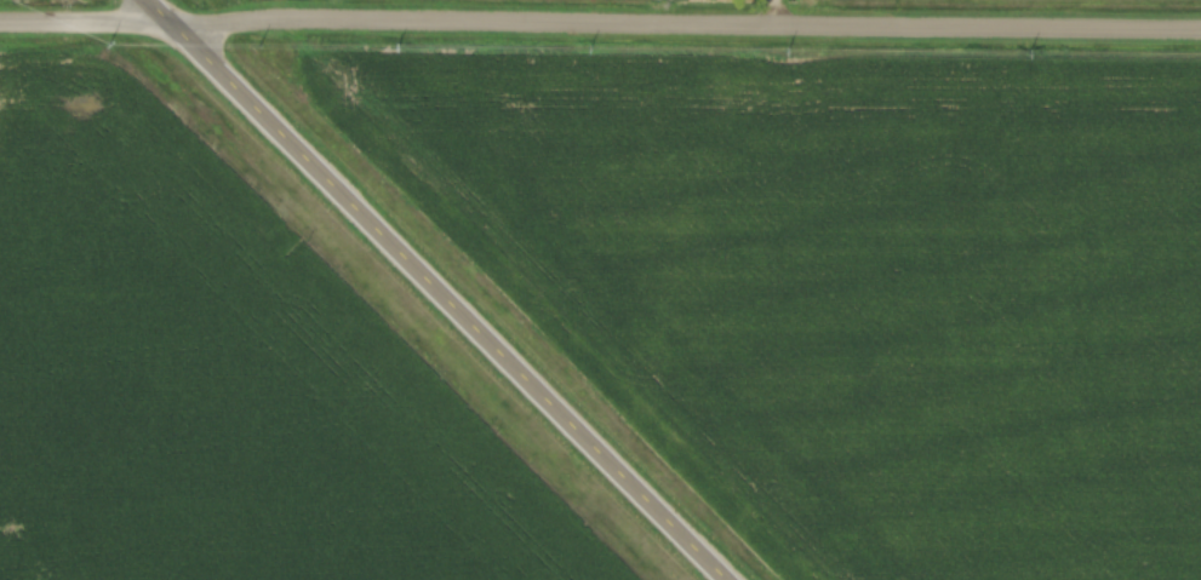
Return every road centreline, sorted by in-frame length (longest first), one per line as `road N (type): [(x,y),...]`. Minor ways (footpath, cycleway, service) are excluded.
road 1 (residential): [(1200,31),(171,22)]
road 2 (secondary): [(728,579),(149,0)]
road 3 (tertiary): [(171,22),(0,23)]

